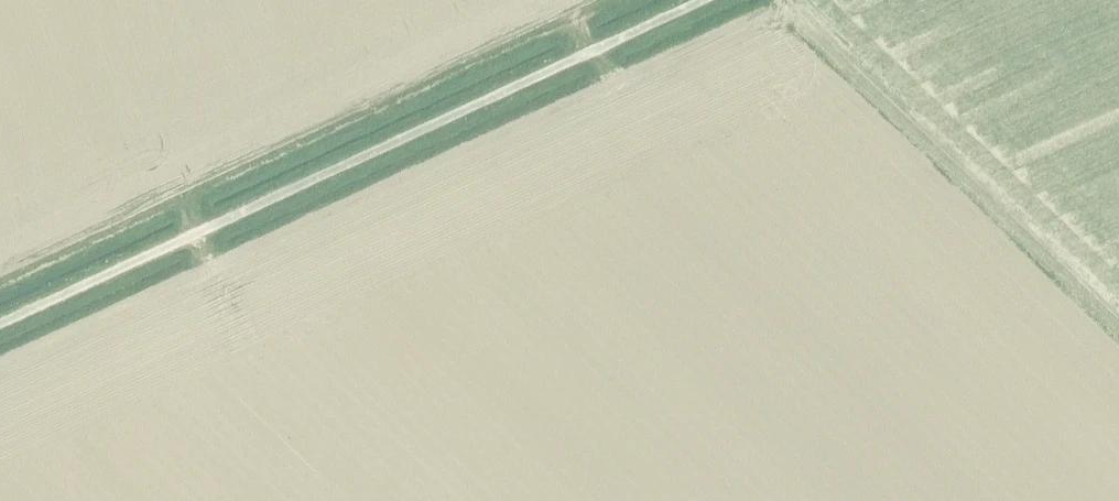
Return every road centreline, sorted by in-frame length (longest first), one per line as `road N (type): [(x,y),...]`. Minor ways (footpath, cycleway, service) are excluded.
road 1 (unclassified): [(0,326),(705,0)]

